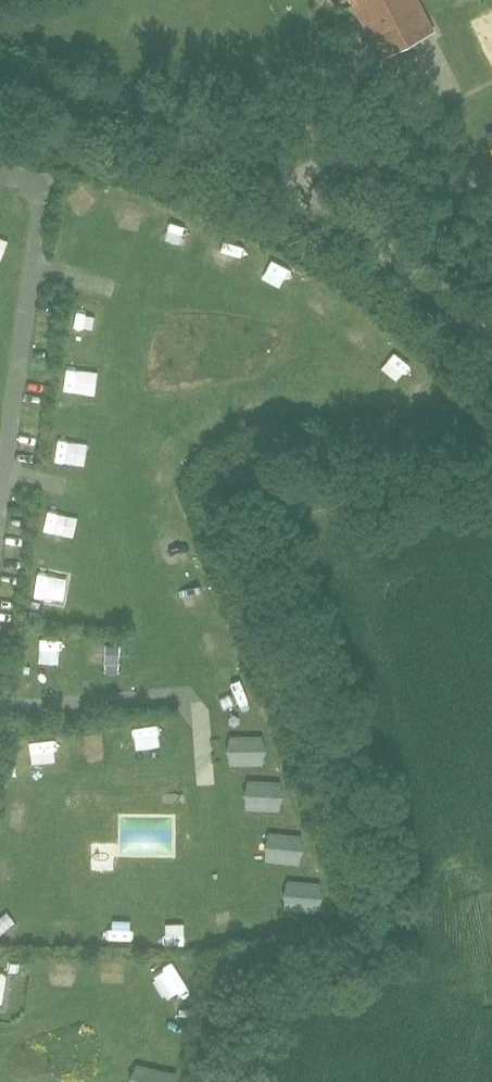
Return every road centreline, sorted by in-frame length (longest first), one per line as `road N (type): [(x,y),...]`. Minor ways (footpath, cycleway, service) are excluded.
road 1 (unclassified): [(491,350),(393,256),(284,185),(196,144),(0,89)]
road 2 (track): [(332,161),(424,185),(491,184)]

